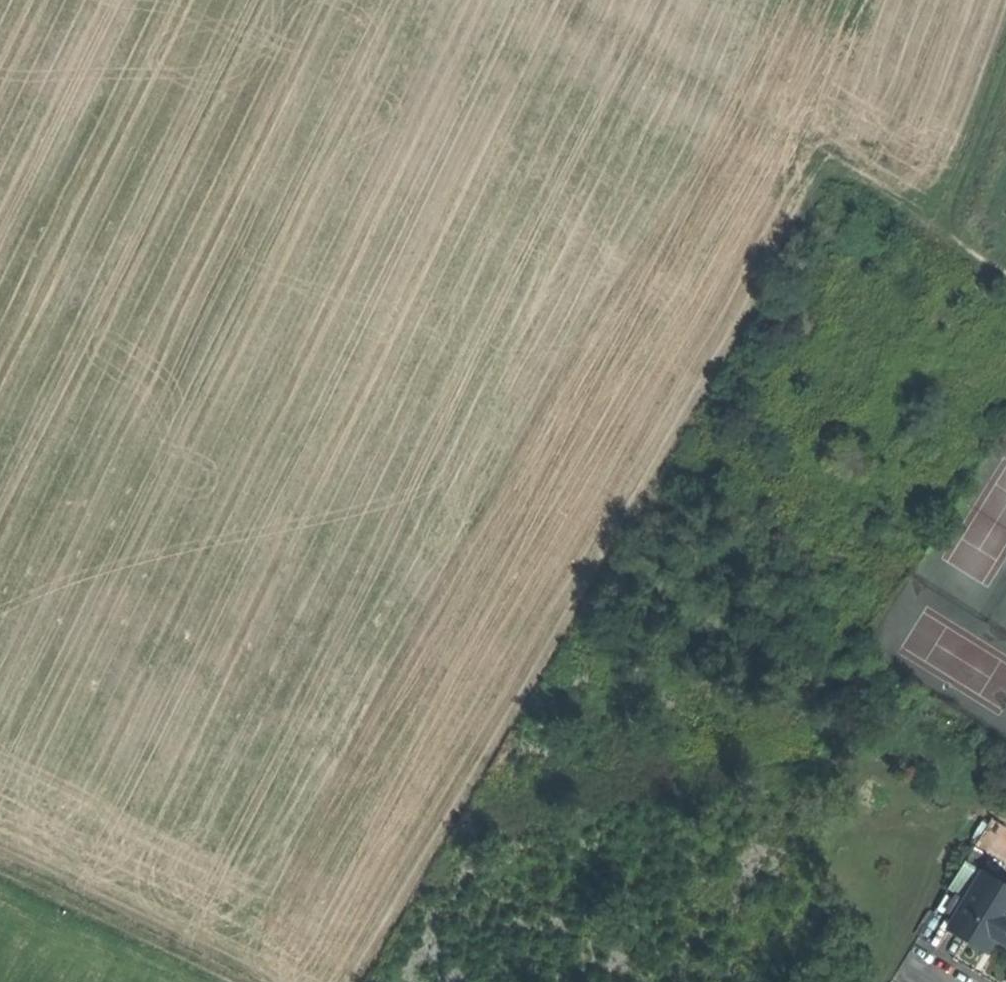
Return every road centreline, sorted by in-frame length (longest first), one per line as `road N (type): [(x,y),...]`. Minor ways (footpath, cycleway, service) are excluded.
road 1 (track): [(554,0),(1005,275)]
road 2 (track): [(0,870),(241,981)]
road 3 (track): [(933,231),(1005,57)]

